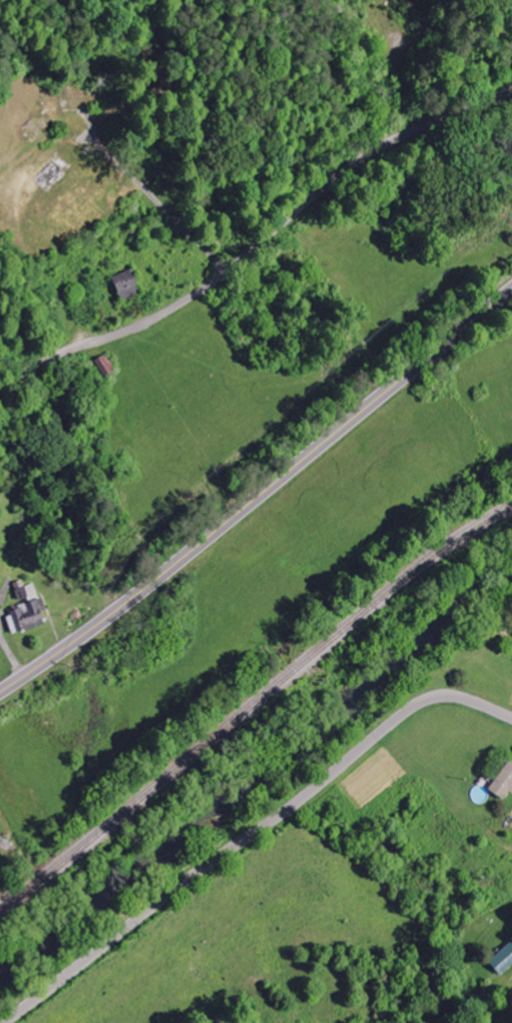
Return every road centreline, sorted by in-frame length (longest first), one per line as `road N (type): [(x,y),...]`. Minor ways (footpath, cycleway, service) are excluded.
road 1 (secondary): [(0,693),(150,587),(511,291)]
road 2 (residential): [(2,1022),(407,711),(456,695),(511,715)]
road 3 (residential): [(0,384),(168,307),(375,147),(511,88)]
road 4 (residential): [(226,268),(99,142)]

